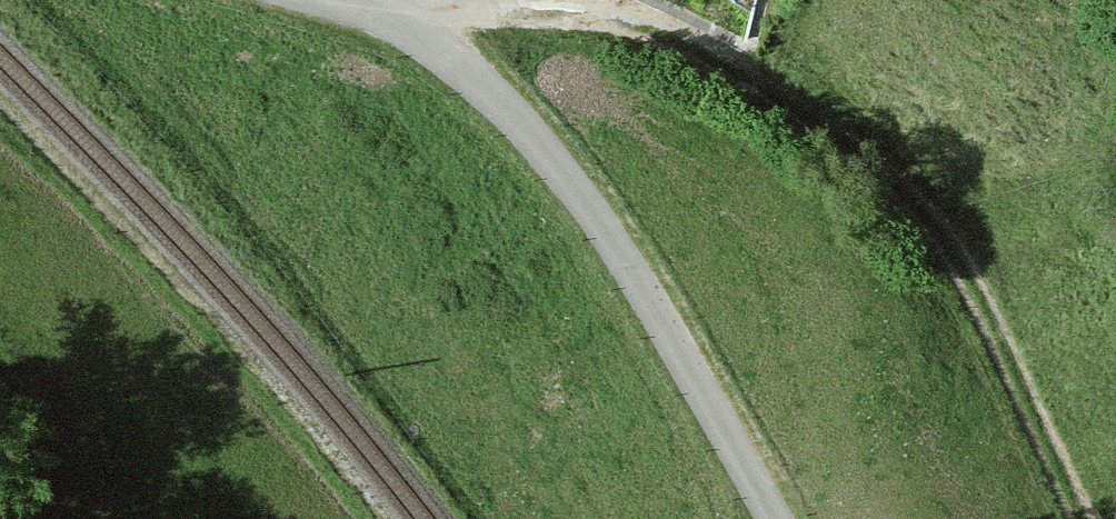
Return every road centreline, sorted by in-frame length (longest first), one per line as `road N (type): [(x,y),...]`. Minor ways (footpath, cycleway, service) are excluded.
road 1 (track): [(393,13),(499,9),(618,20),(708,57),(841,143),(926,215),(965,267),(1081,518)]
road 2 (unclassified): [(773,518),(624,260),(549,157),(467,71),(393,13)]

